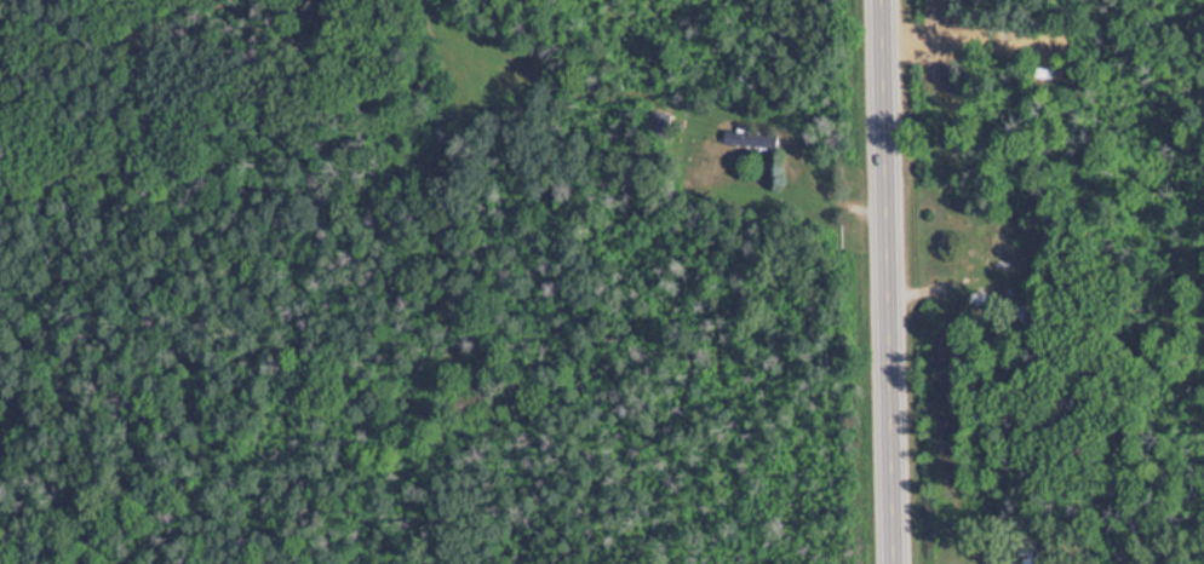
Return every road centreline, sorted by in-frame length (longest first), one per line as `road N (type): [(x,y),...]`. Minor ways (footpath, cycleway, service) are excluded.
road 1 (primary): [(895,563),(882,0)]

